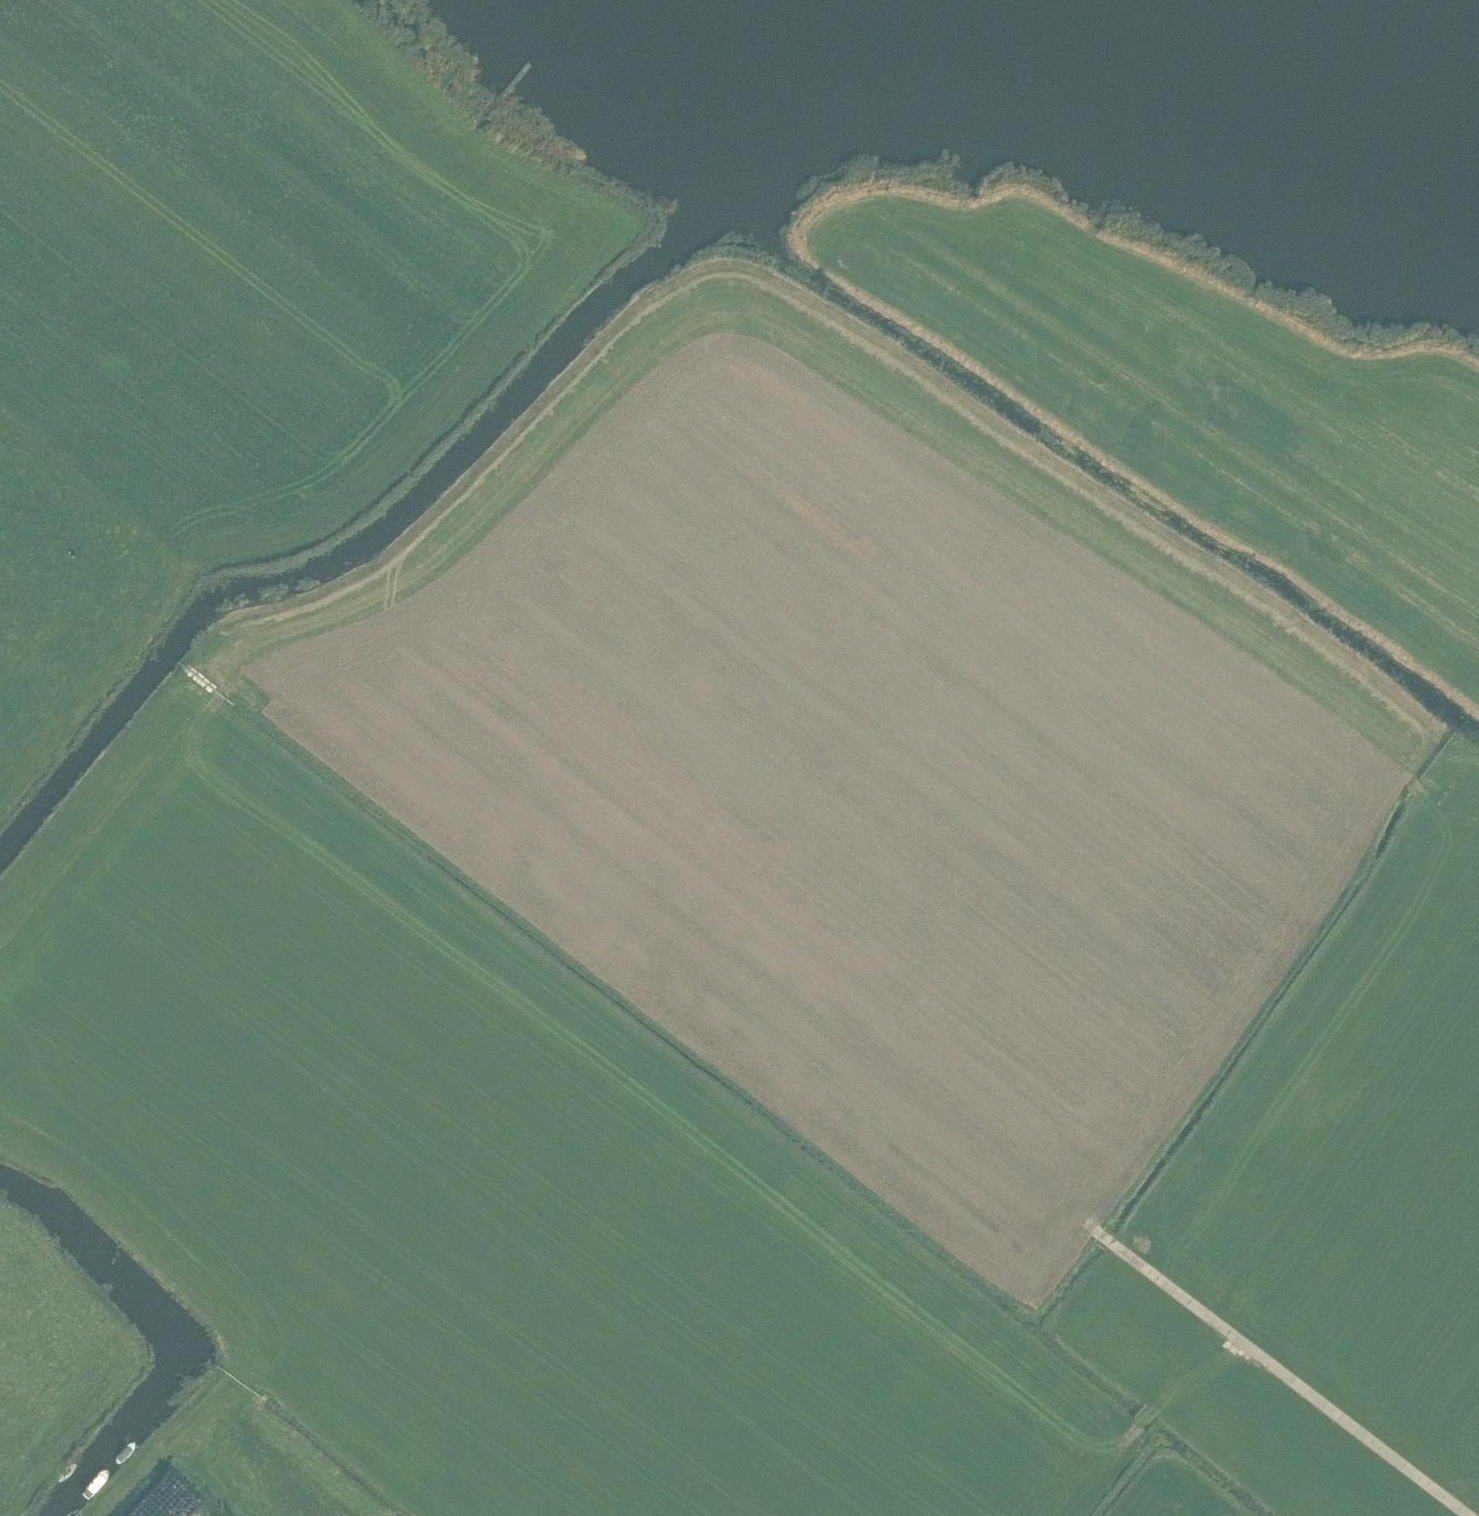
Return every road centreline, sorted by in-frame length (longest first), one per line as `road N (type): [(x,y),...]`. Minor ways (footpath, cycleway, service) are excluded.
road 1 (track): [(1469,1515),(1092,1226)]

